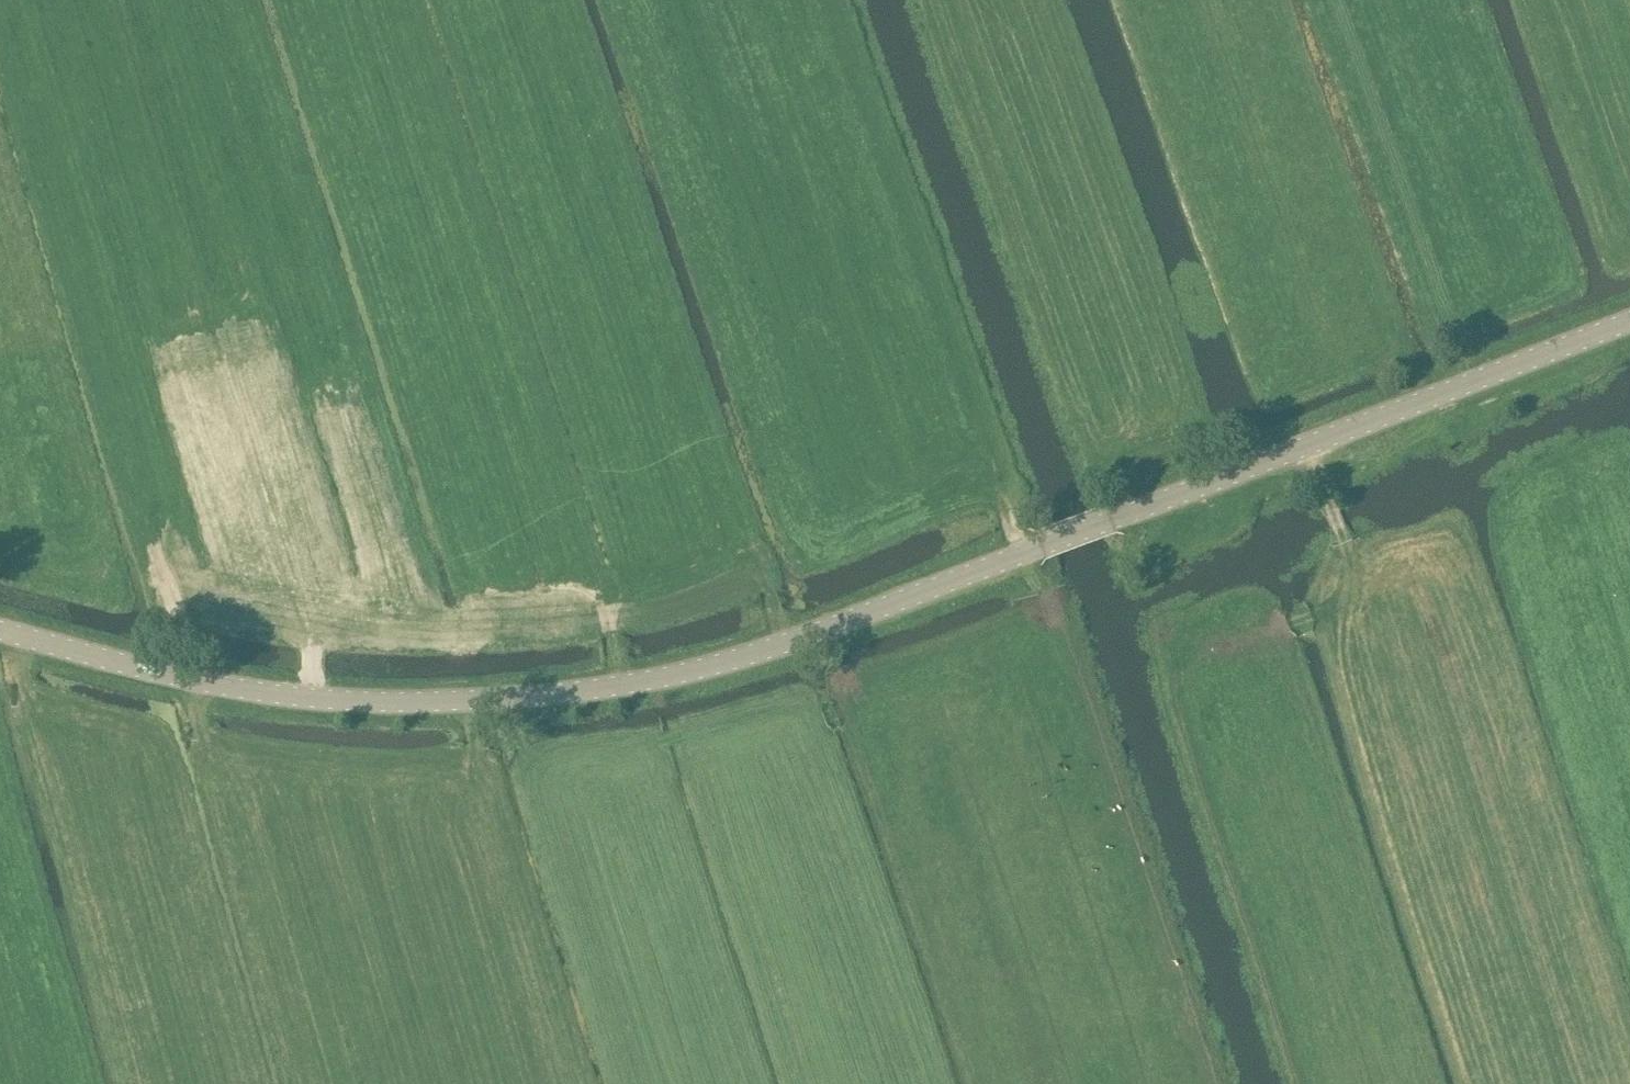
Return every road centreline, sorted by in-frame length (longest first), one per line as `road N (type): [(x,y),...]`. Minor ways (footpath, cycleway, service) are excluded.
road 1 (unclassified): [(1043,549),(816,637),(635,686),(463,705),(282,699),(120,669),(0,635)]
road 2 (unclassified): [(1043,549),(1629,323)]

